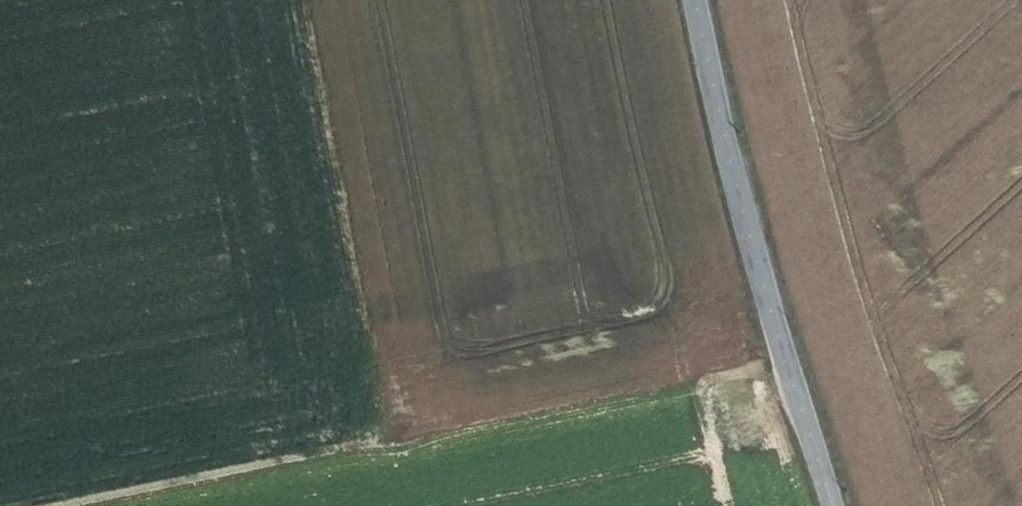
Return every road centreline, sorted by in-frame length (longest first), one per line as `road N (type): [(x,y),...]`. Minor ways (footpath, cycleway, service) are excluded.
road 1 (tertiary): [(825,505),(679,0)]

